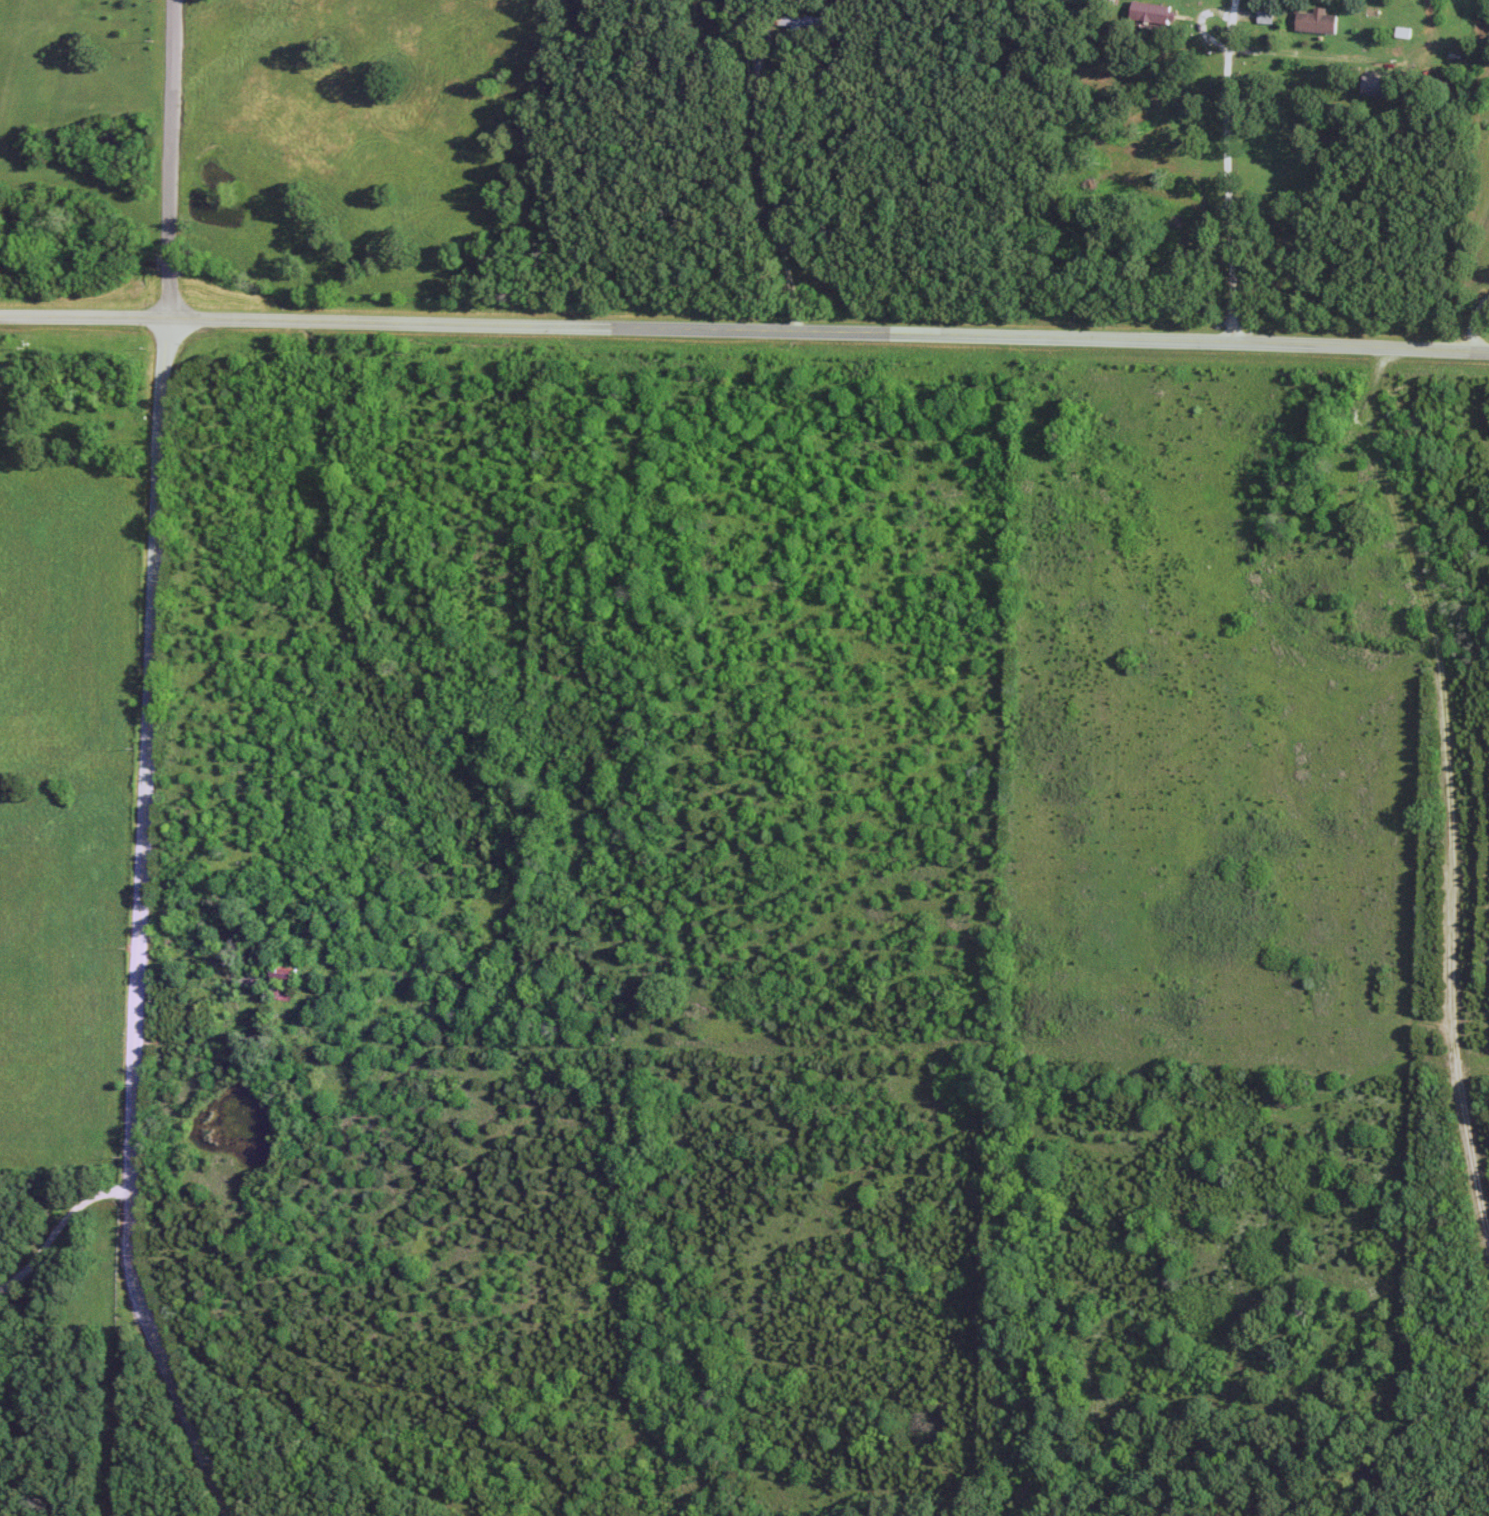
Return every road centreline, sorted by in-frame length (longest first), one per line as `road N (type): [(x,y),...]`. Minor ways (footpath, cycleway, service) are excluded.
road 1 (residential): [(225,1515),(141,1315),(127,1261),(174,0)]
road 2 (tertiary): [(0,319),(1488,352)]

